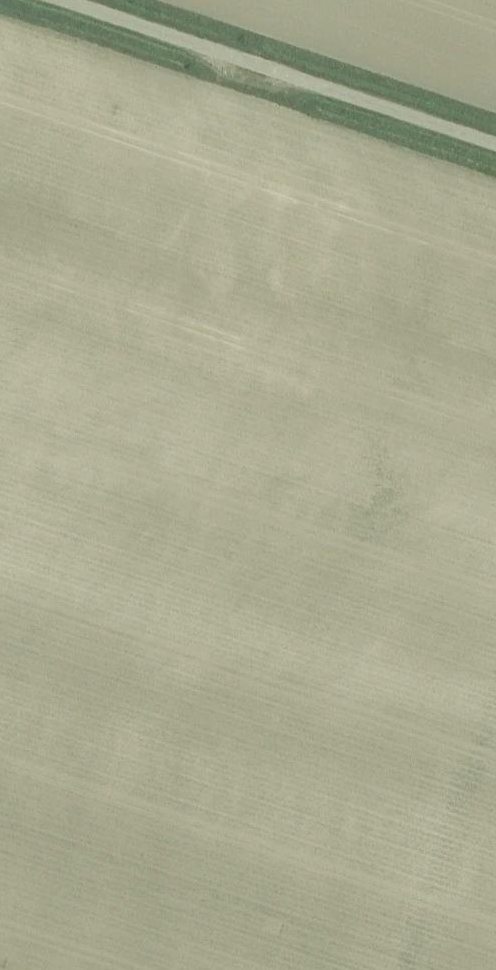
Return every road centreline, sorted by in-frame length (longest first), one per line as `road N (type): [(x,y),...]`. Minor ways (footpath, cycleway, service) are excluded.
road 1 (unclassified): [(495,144),(63,0)]

